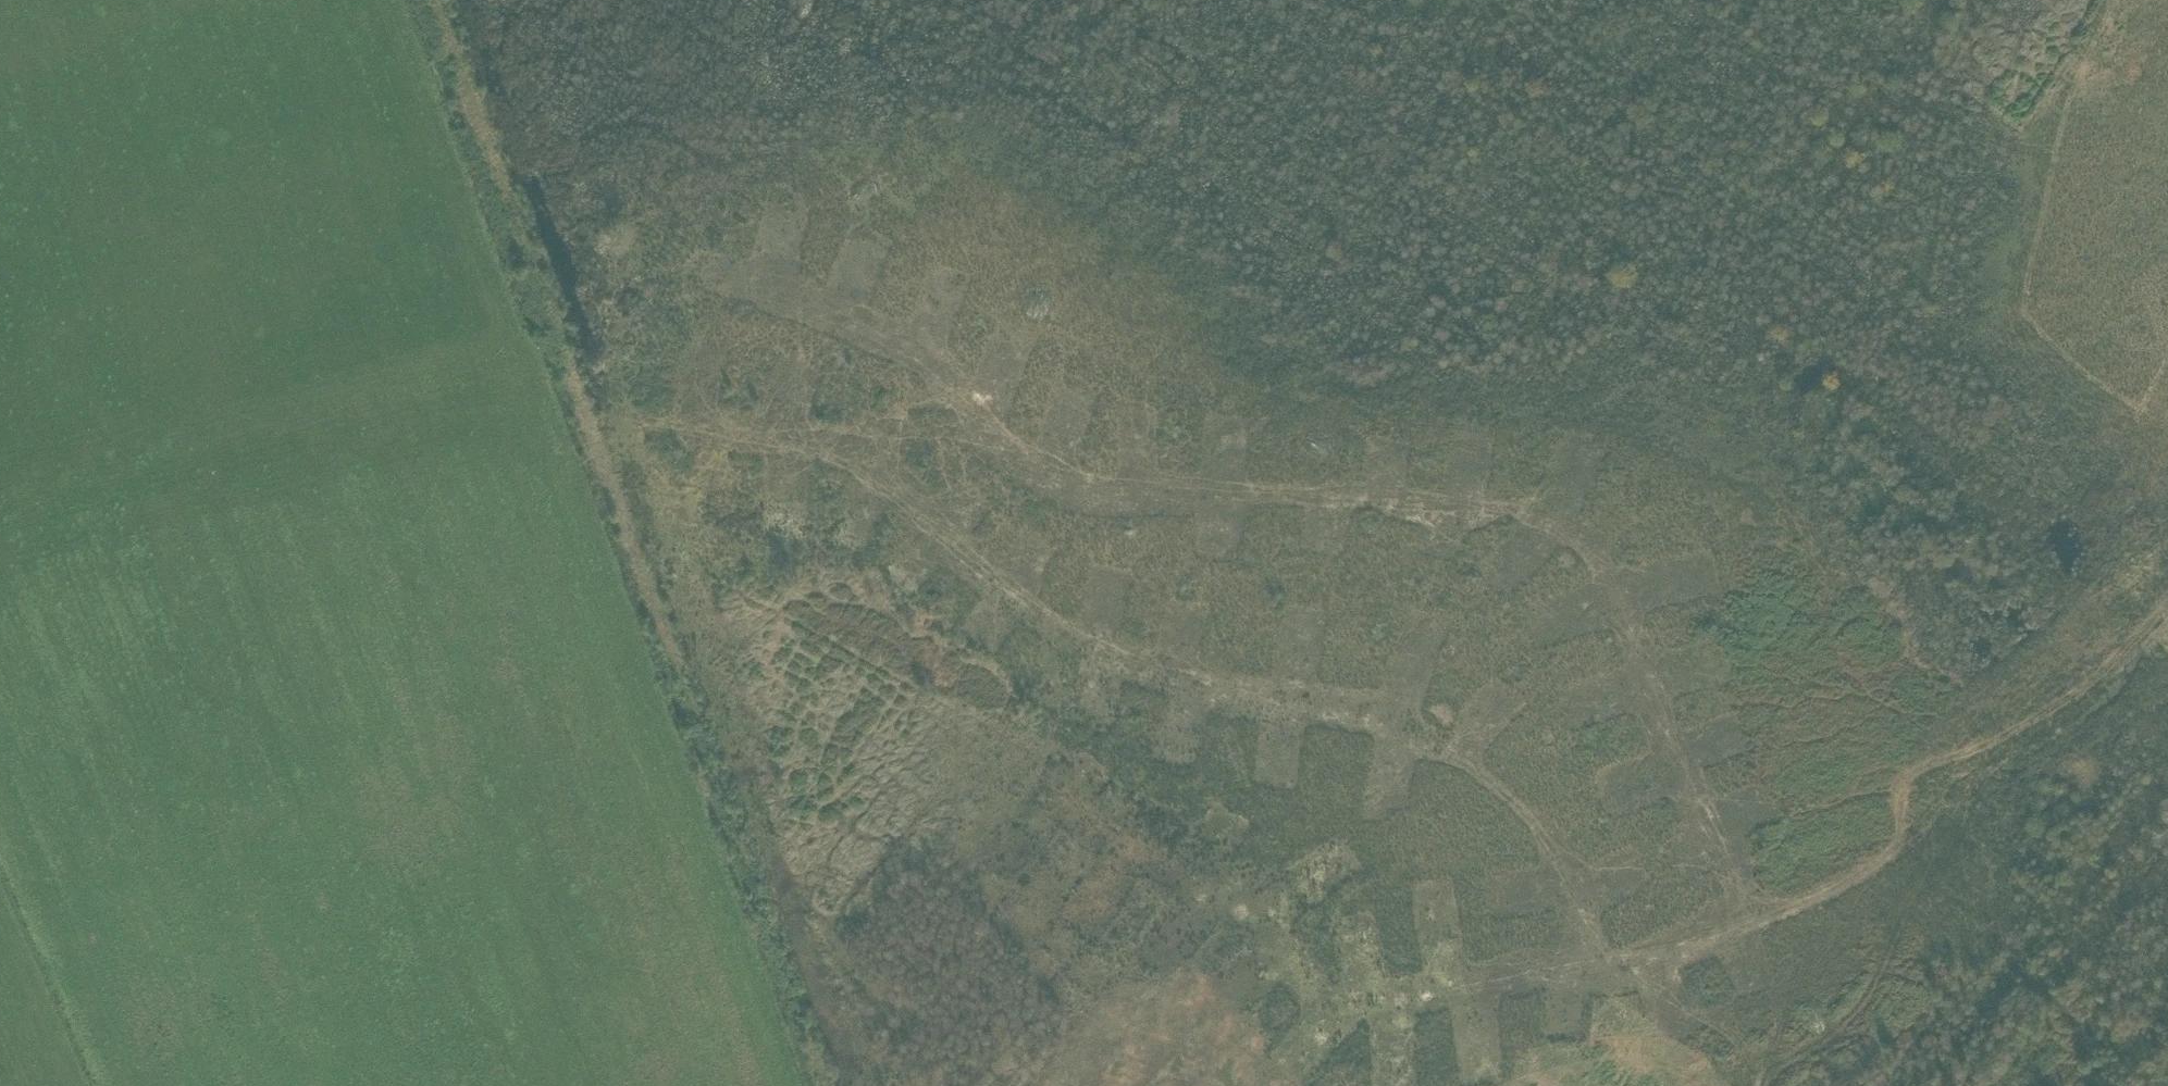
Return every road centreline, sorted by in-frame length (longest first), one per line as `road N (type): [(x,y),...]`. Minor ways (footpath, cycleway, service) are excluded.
road 1 (track): [(2167,615),(2109,679),(2060,719),(1996,753),(1972,779),(1952,845),(1904,916),(1877,993),(1764,1085)]

